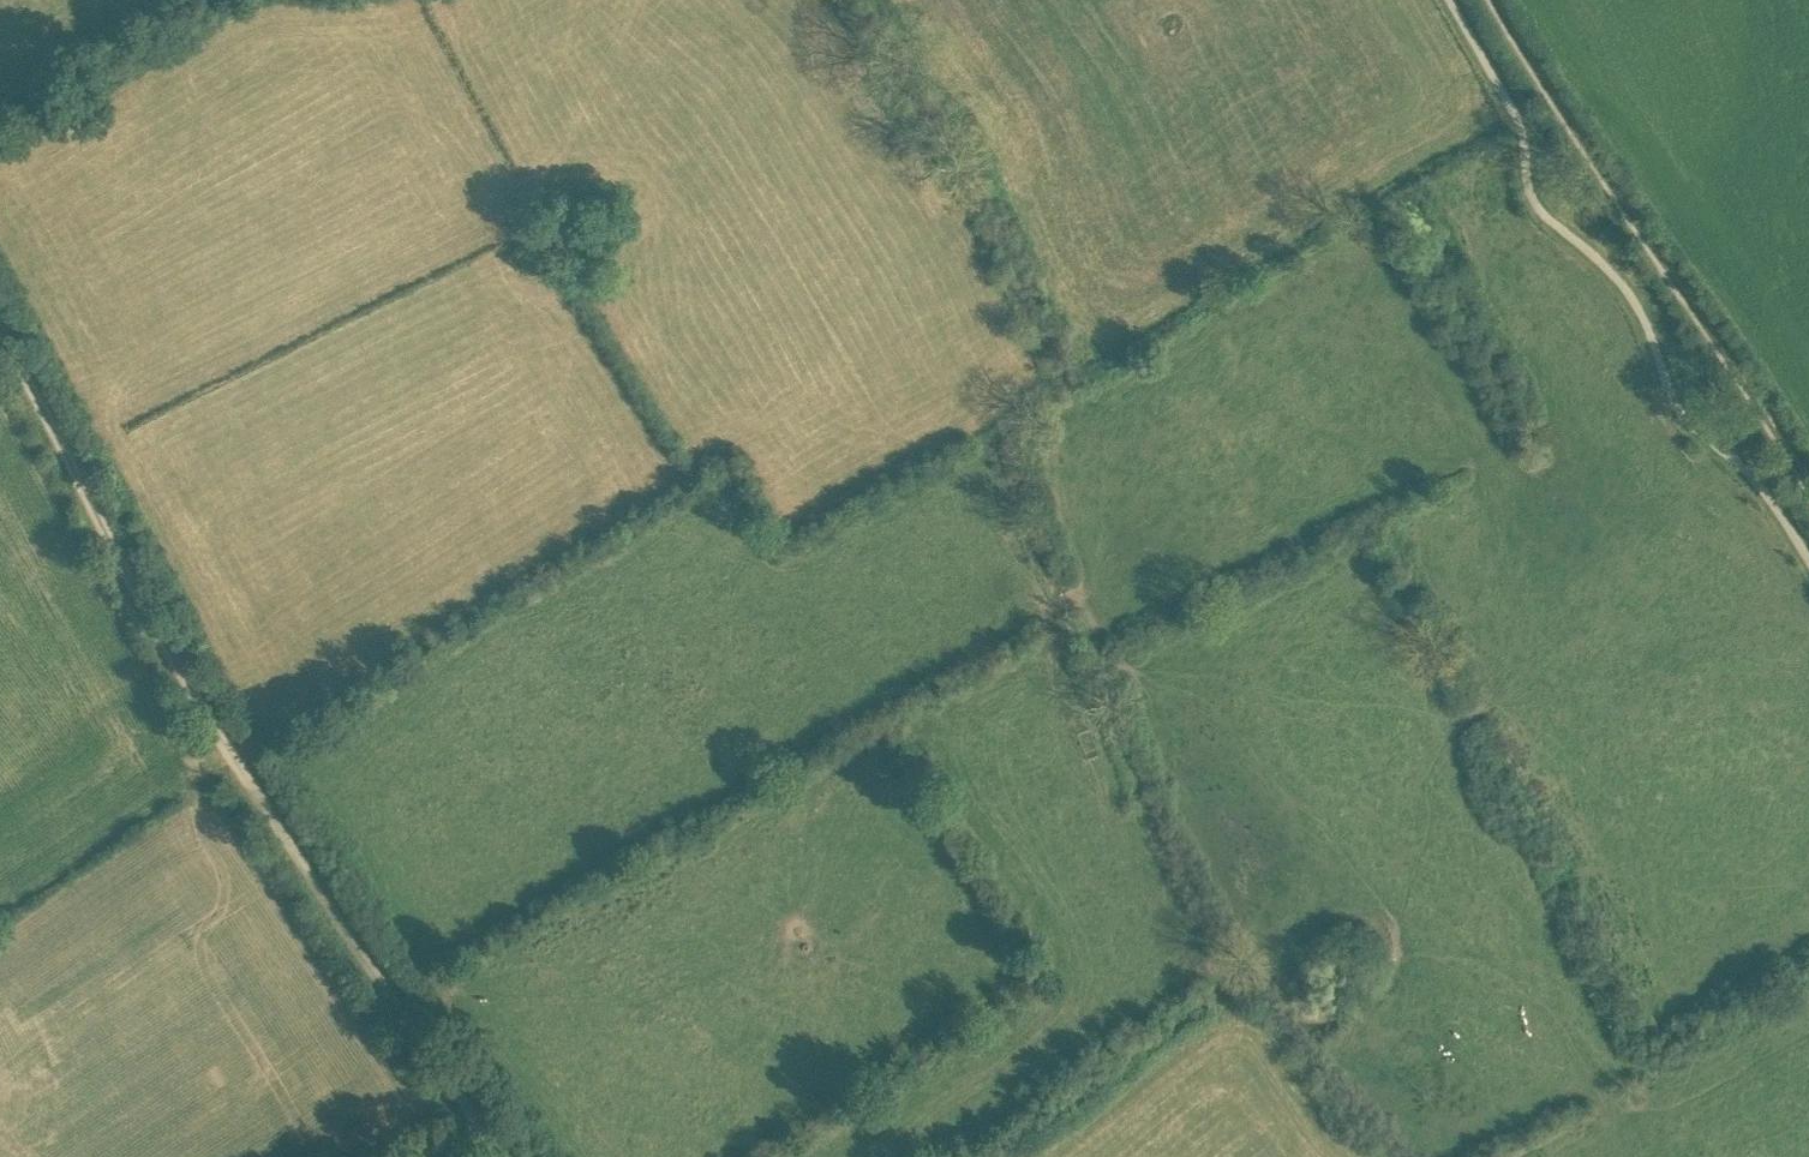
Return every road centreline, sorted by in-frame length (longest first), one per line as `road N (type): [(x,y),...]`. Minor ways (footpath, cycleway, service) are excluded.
road 1 (track): [(502,1156),(191,685),(0,330)]
road 2 (track): [(1808,486),(1496,0)]

